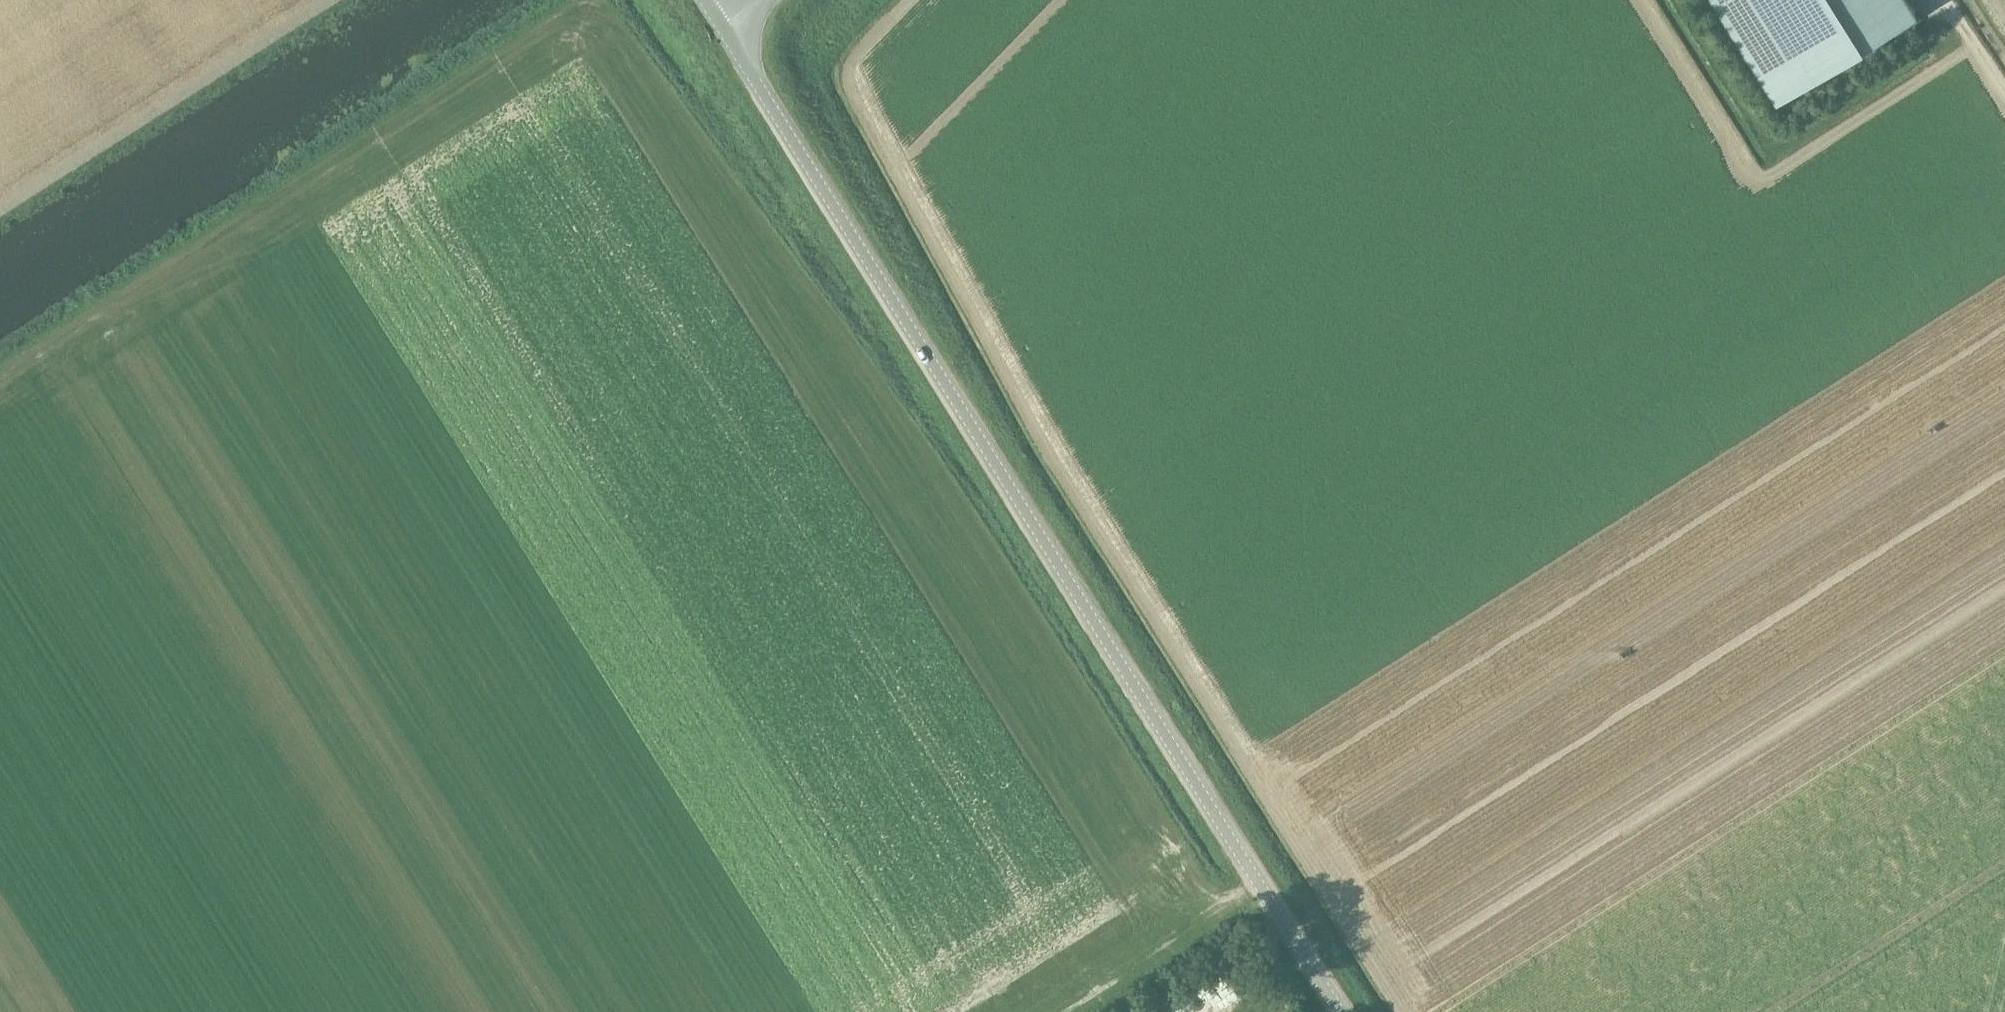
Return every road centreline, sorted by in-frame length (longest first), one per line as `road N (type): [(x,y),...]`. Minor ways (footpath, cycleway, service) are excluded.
road 1 (unclassified): [(1339,1011),(721,26)]

